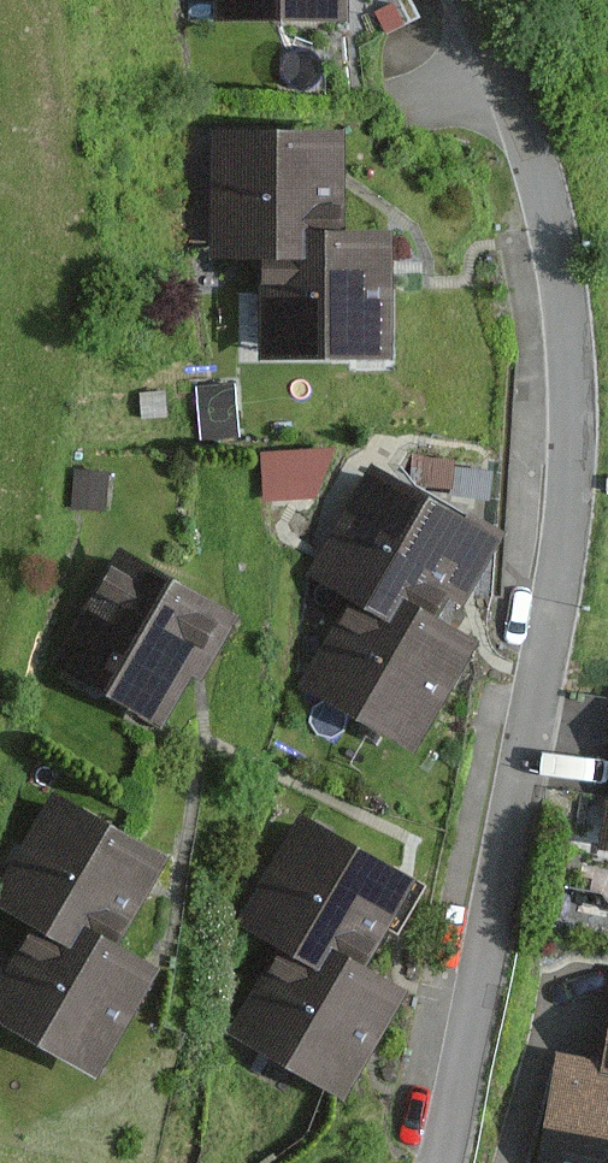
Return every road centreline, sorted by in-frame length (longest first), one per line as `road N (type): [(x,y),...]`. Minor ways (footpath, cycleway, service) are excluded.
road 1 (residential): [(436,1162),(563,561),(574,464),(568,307),(557,228),(519,99),(478,0)]

